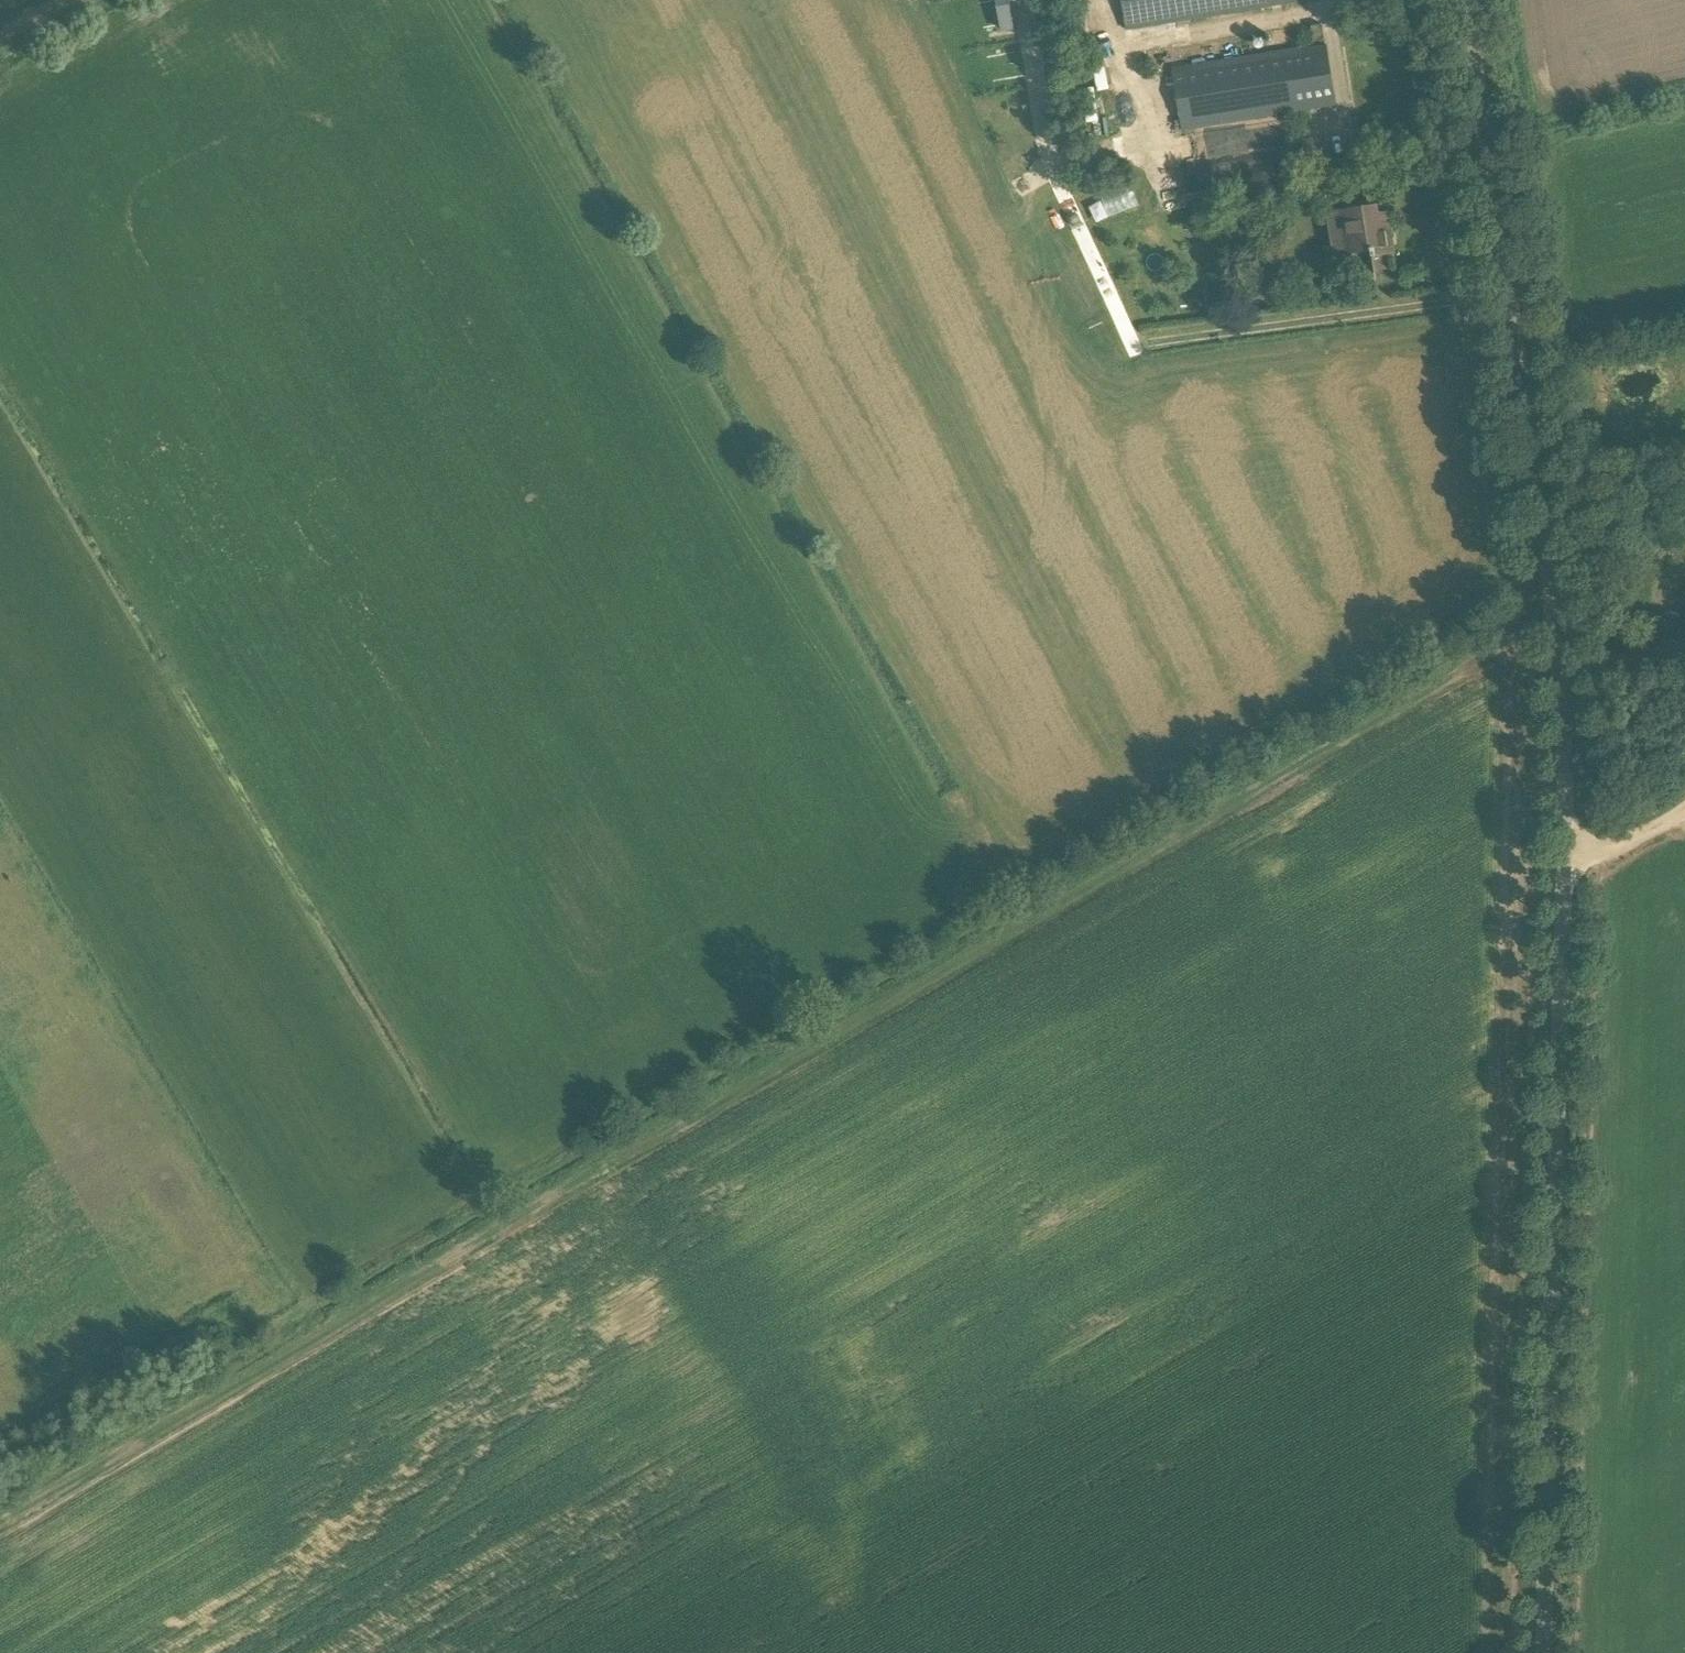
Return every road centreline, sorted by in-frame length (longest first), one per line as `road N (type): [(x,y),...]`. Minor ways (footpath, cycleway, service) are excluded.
road 1 (unclassified): [(1534,1652),(1543,1475),(1562,1376),(1559,755),(1541,481),(1478,0)]

